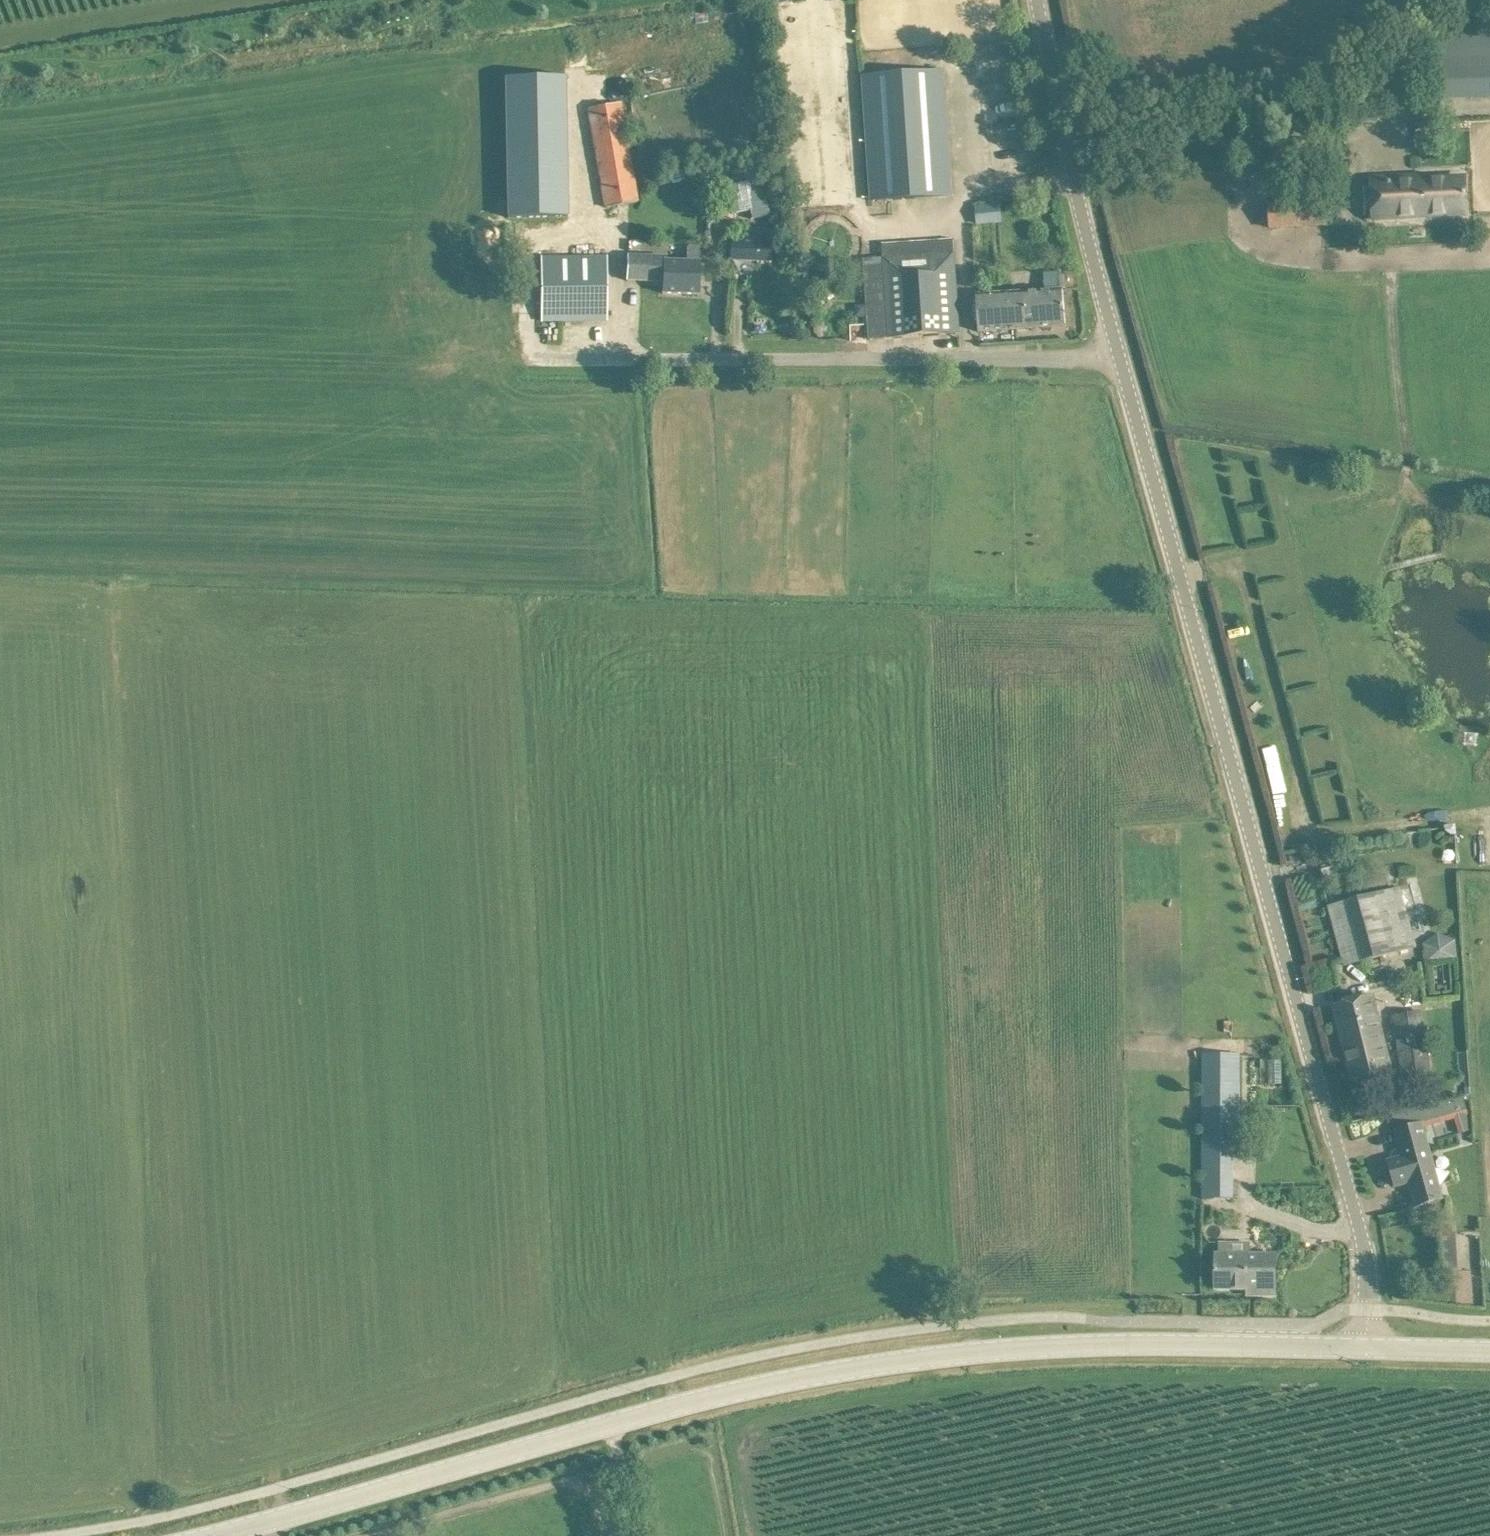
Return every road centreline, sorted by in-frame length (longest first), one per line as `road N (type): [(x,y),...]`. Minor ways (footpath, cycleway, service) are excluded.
road 1 (tertiary): [(215,1535),(713,1396),(902,1361),(1045,1348),(1366,1348)]
road 2 (tertiary): [(1366,1348),(1361,1234),(1120,358)]
road 3 (residential): [(1120,358),(526,359)]
road 4 (tertiary): [(1120,358),(1038,0)]
road 5 (tertiary): [(1366,1348),(1489,1351)]

